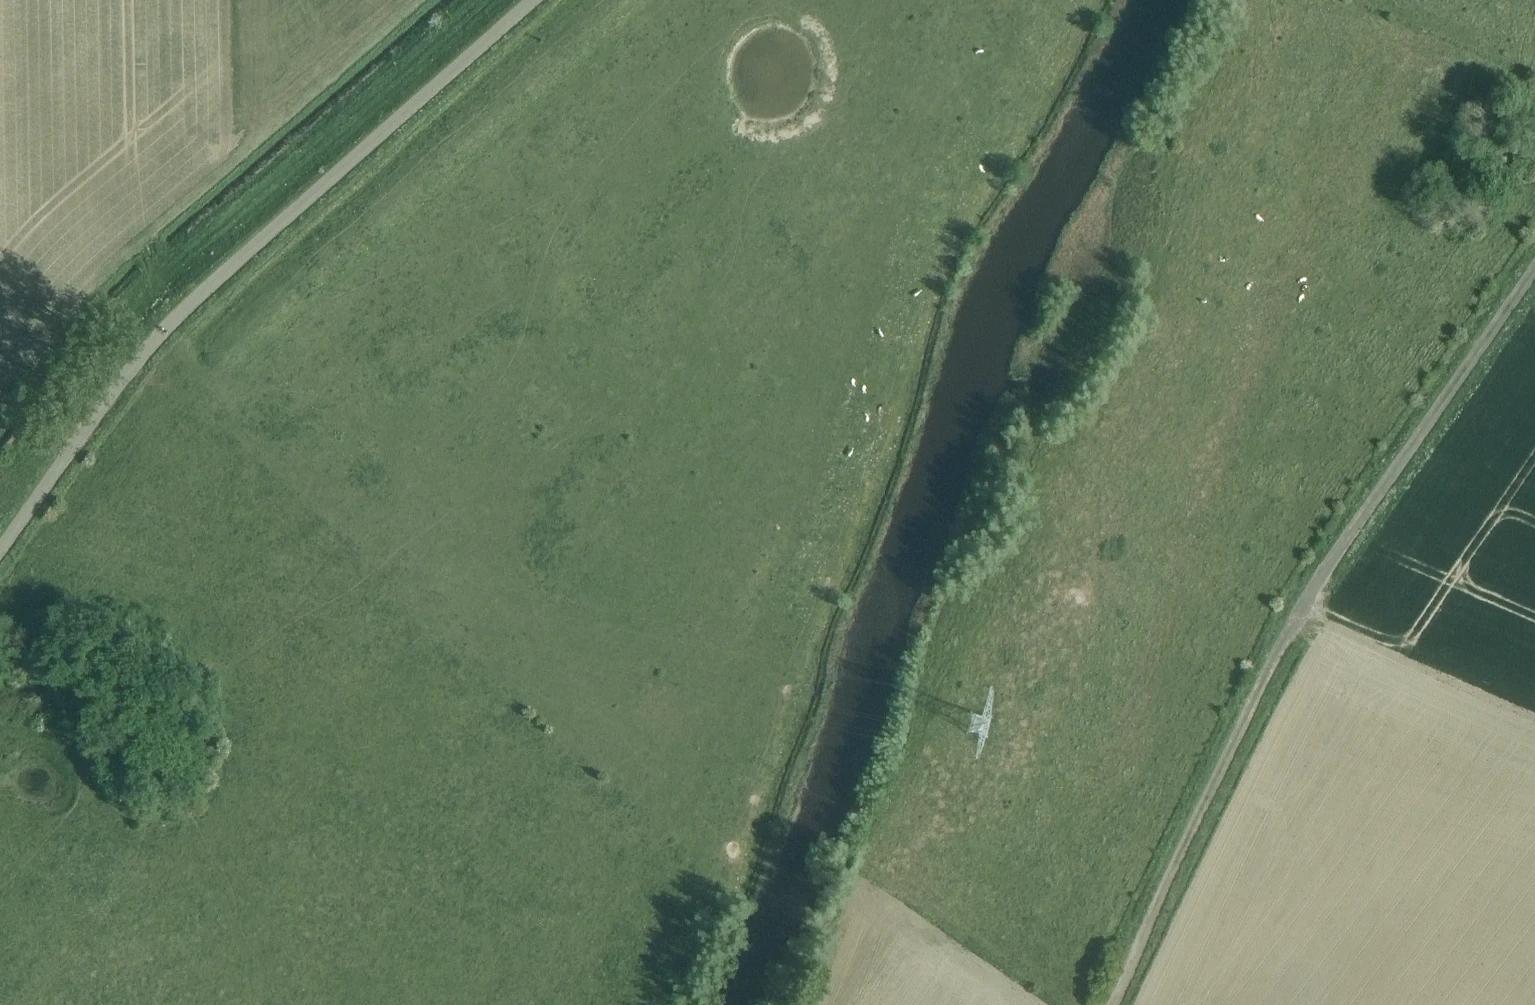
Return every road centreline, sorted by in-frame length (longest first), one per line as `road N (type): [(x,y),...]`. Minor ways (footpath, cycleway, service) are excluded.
road 1 (track): [(1109,1004),(1312,584),(1534,267)]
road 2 (unclassified): [(0,562),(134,378),(300,213),(543,0)]

